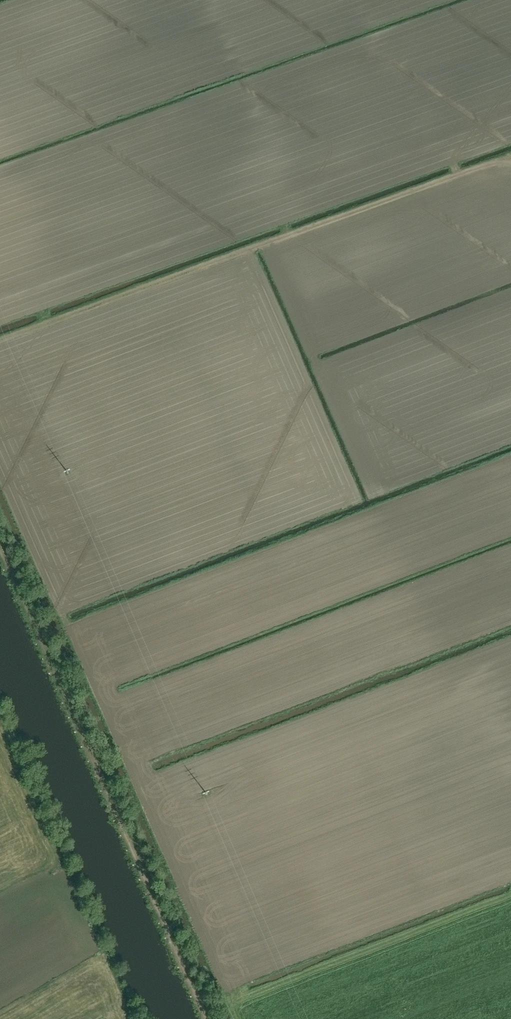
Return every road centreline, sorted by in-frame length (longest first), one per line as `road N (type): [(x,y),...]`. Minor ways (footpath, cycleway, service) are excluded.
road 1 (track): [(0,526),(216,1018)]

